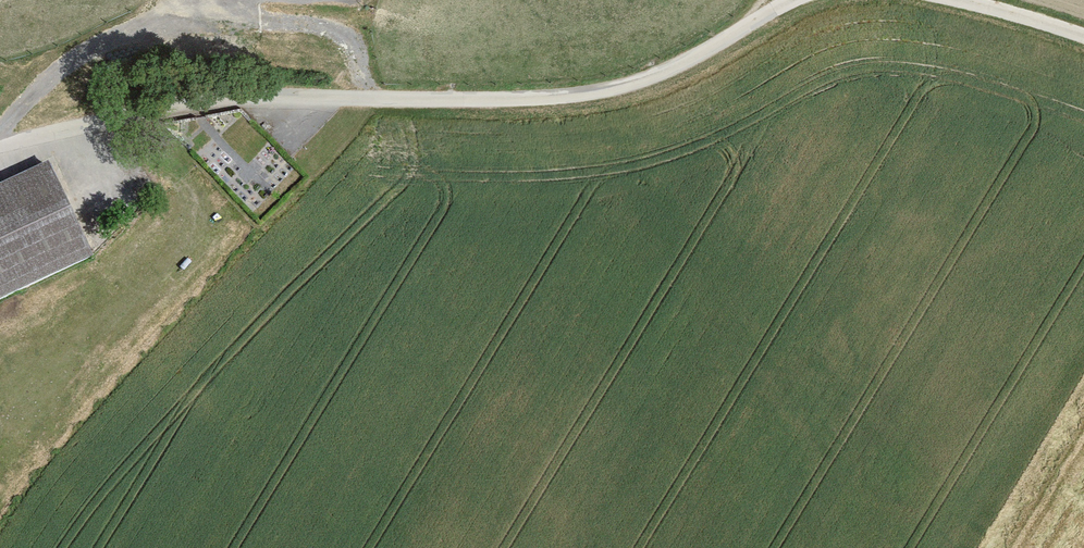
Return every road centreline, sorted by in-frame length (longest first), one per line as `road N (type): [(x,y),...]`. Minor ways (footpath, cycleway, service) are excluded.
road 1 (track): [(246,96),(502,100),(609,89),(676,66),(798,0)]
road 2 (track): [(0,135),(86,57),(153,25),(250,29),(348,48),(372,98)]
road 3 (unclassified): [(0,140),(122,111),(162,115),(246,96)]
road 4 (track): [(960,0),(1083,38)]

